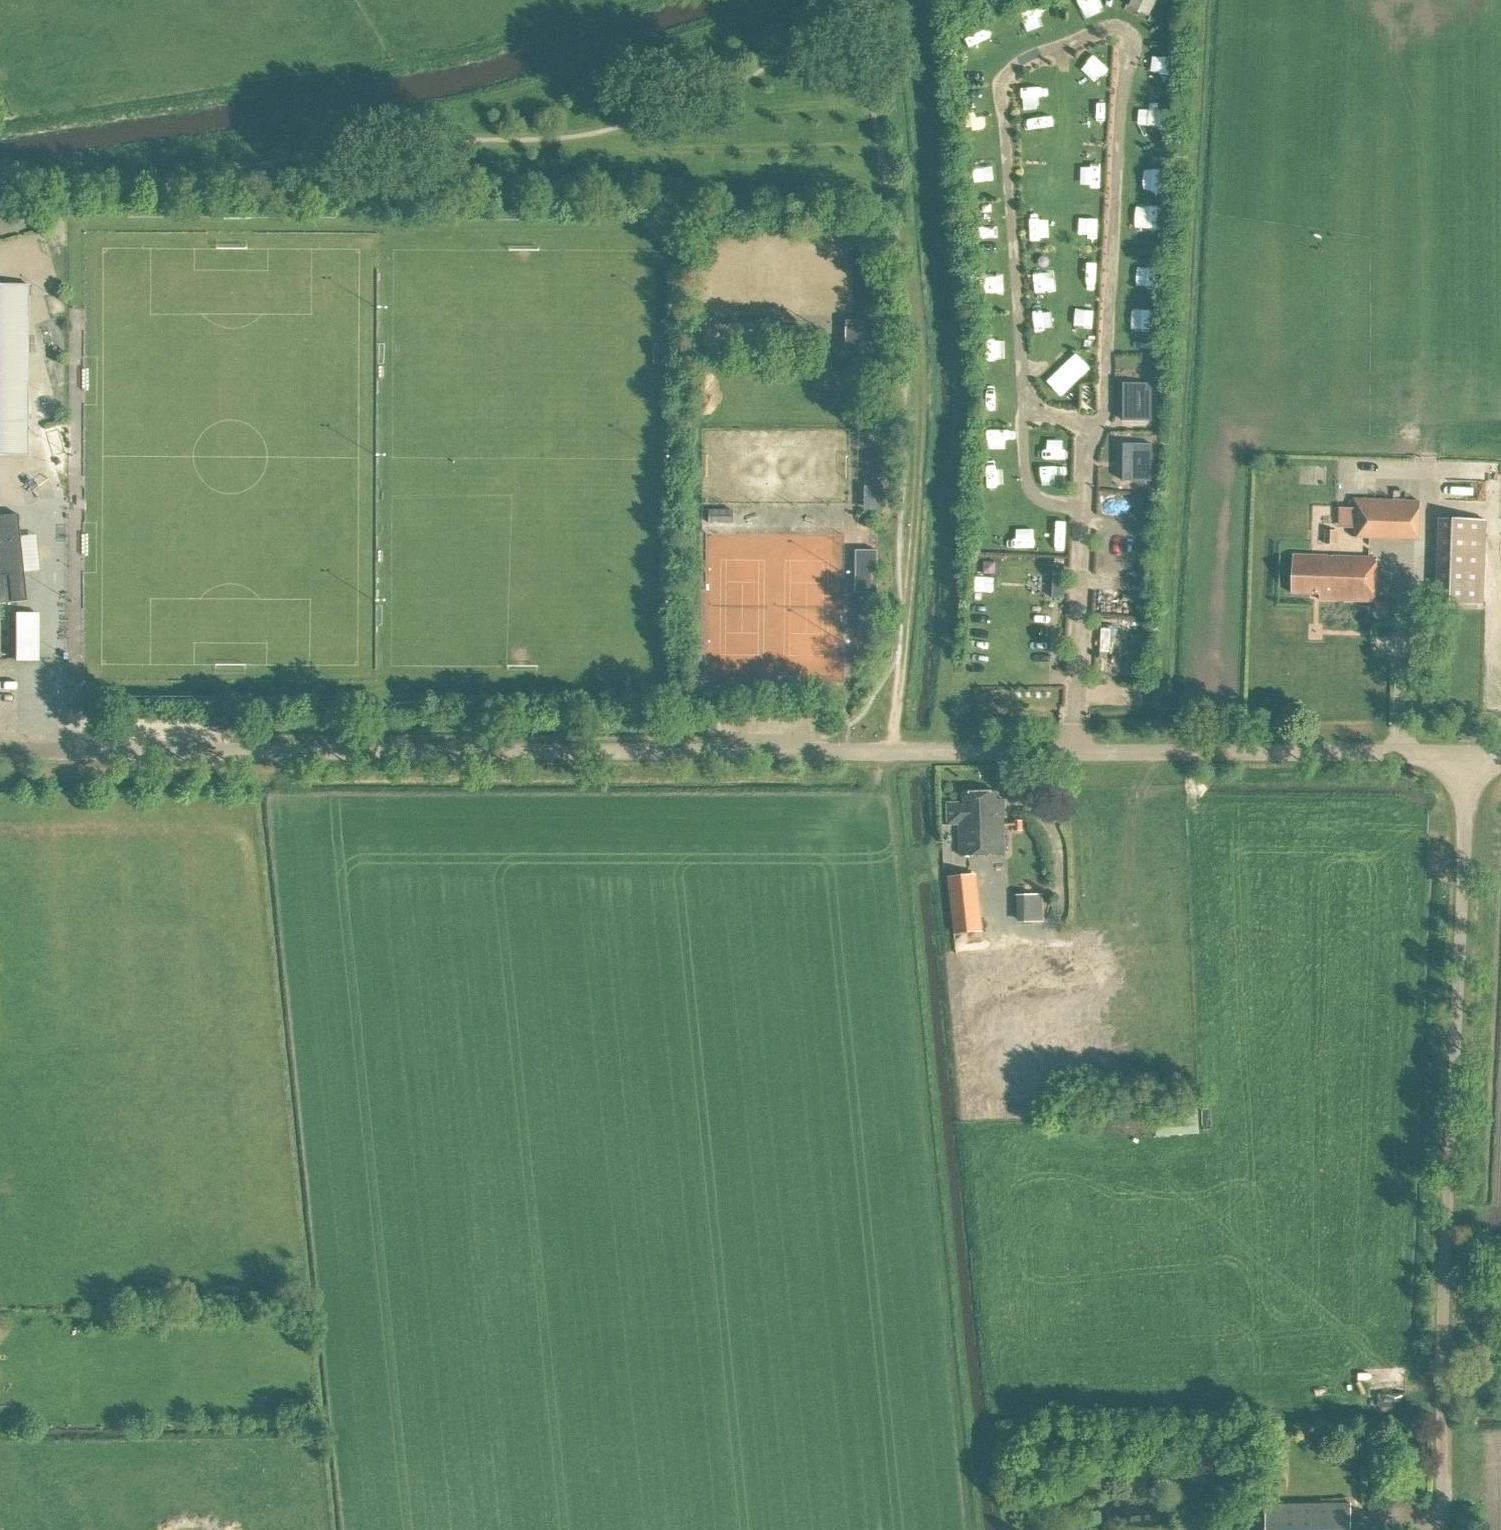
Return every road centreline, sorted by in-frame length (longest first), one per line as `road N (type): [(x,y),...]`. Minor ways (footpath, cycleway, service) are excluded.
road 1 (tertiary): [(1466,753),(0,751)]
road 2 (unclassified): [(1442,1529),(1466,753)]
road 3 (track): [(895,752),(923,390),(888,0)]

